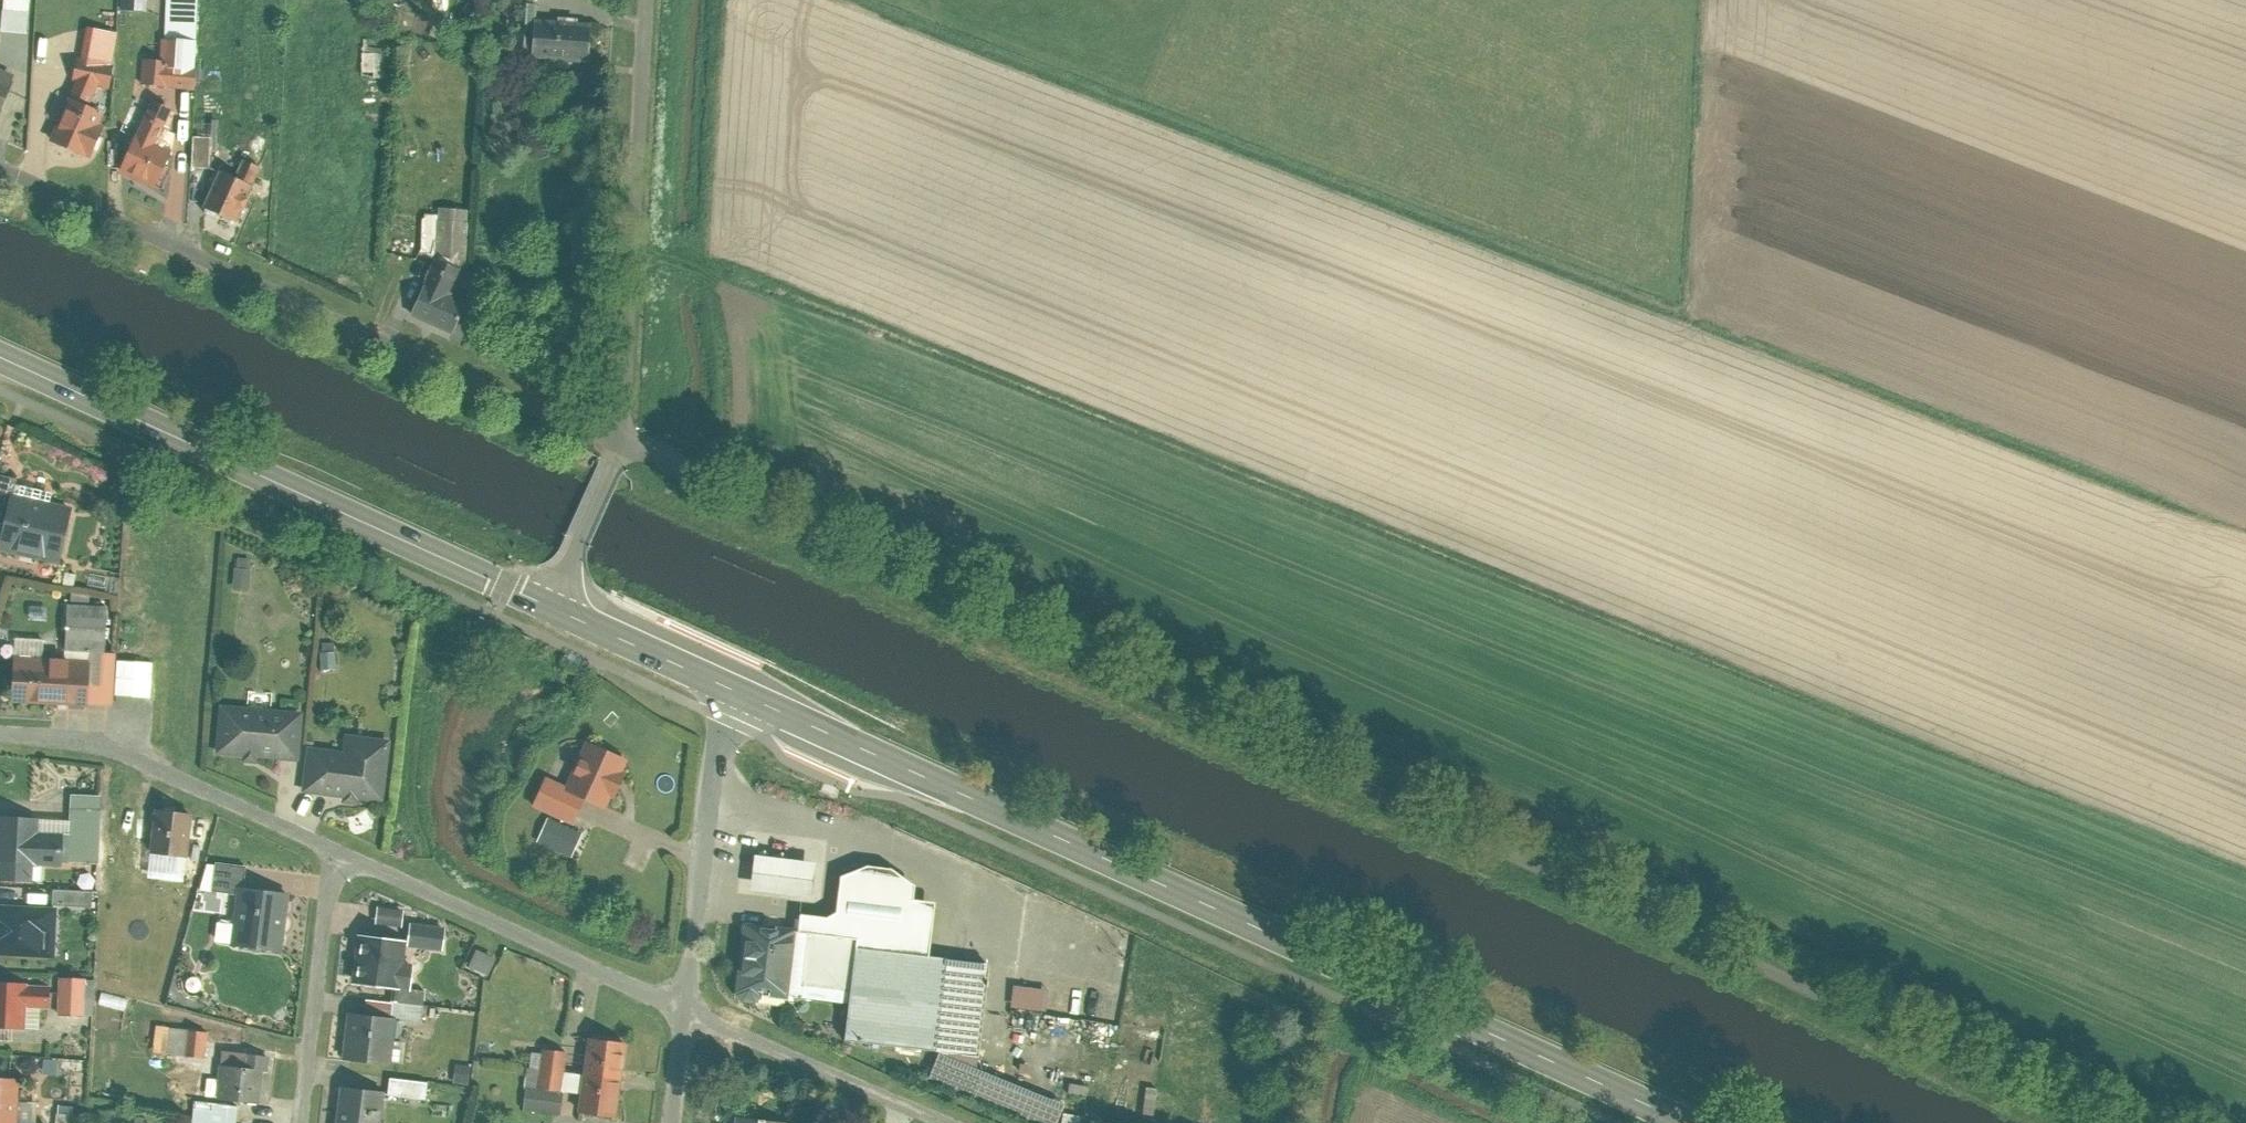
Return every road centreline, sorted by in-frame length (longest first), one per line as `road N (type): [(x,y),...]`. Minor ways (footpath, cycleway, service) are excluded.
road 1 (residential): [(621,441),(2117,1122)]
road 2 (primary): [(730,687),(1688,1122)]
road 3 (unclassified): [(0,157),(621,441)]
road 4 (primary): [(0,356),(547,599)]
road 5 (residential): [(621,441),(655,0)]
road 6 (residential): [(333,850),(683,1003)]
road 7 (residential): [(0,737),(78,739),(116,749),(333,850)]
road 8 (residential): [(730,687),(719,711),(683,1003)]
road 9 (residential): [(961,1122),(683,1003)]
road 10 (residential): [(333,850),(301,1122)]
road 11 (primary): [(547,599),(730,687)]
road 12 (residential): [(547,599),(621,441)]
road 13 (residential): [(683,1003),(669,1122)]

